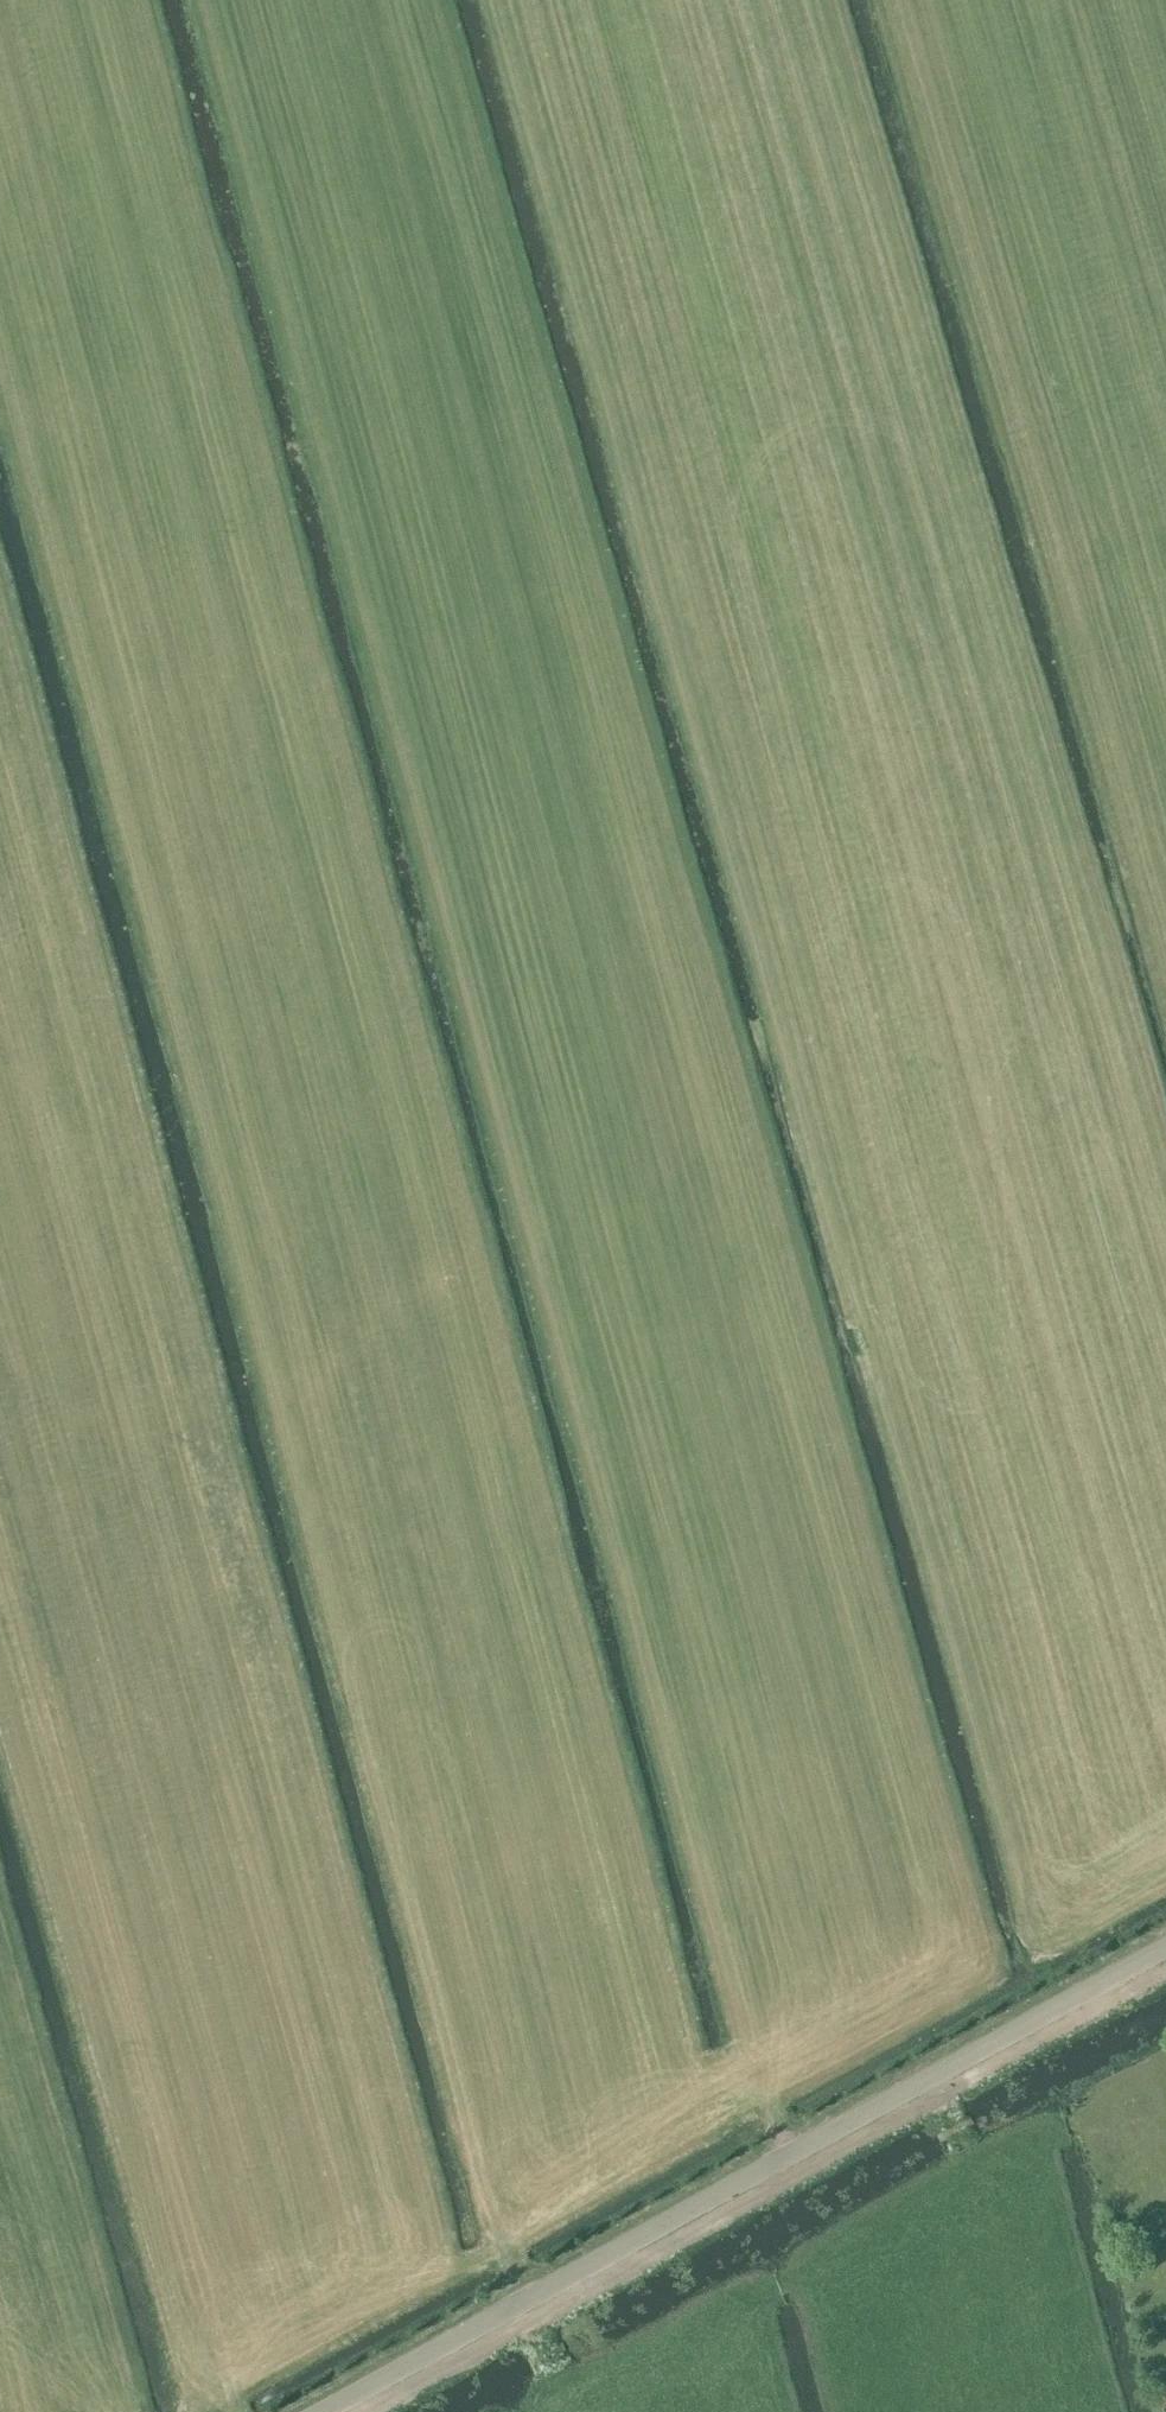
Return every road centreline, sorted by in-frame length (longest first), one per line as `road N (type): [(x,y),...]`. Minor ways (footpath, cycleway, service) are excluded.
road 1 (unclassified): [(1165,1950),(317,2411)]

